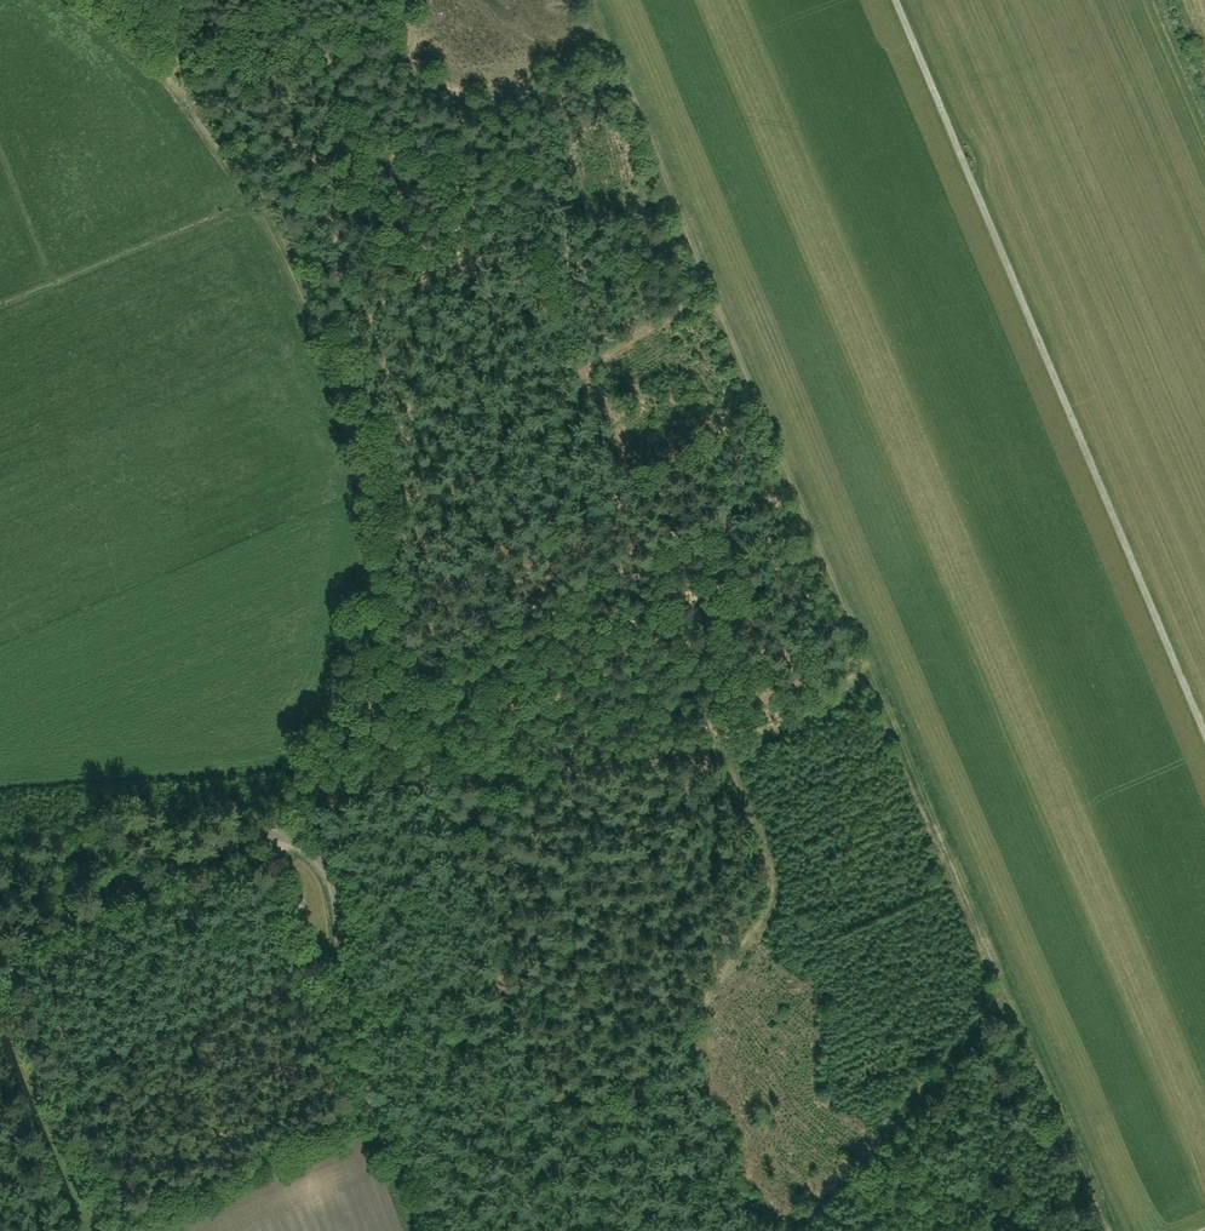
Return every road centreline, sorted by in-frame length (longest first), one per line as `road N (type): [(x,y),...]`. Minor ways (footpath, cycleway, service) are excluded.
road 1 (track): [(82,0),(205,117),(274,228),(347,413),(361,473),(368,577),(357,630),(276,814)]
road 2 (track): [(418,782),(581,1169),(767,915),(774,884),(737,748)]
road 3 (track): [(1204,734),(895,0)]
road 4 (unclassified): [(423,1230),(358,1043),(333,883),(304,844),(246,837),(0,955)]
road 5 (track): [(871,674),(593,0)]
road 6 (track): [(276,814),(418,782),(720,753),(801,719),(871,674)]
road 7 (track): [(1111,1230),(871,674)]
road 8 (track): [(357,630),(439,599),(479,568),(631,498),(636,469),(584,368),(717,300)]
road 9 (track): [(610,40),(494,102),(392,59),(285,49),(193,64),(172,81)]
road 10 (track): [(584,368),(543,295),(487,263),(427,273),(314,320)]
road 11 (track): [(1005,993),(844,1183),(784,1230)]
road 12 (track): [(0,993),(96,1230)]

